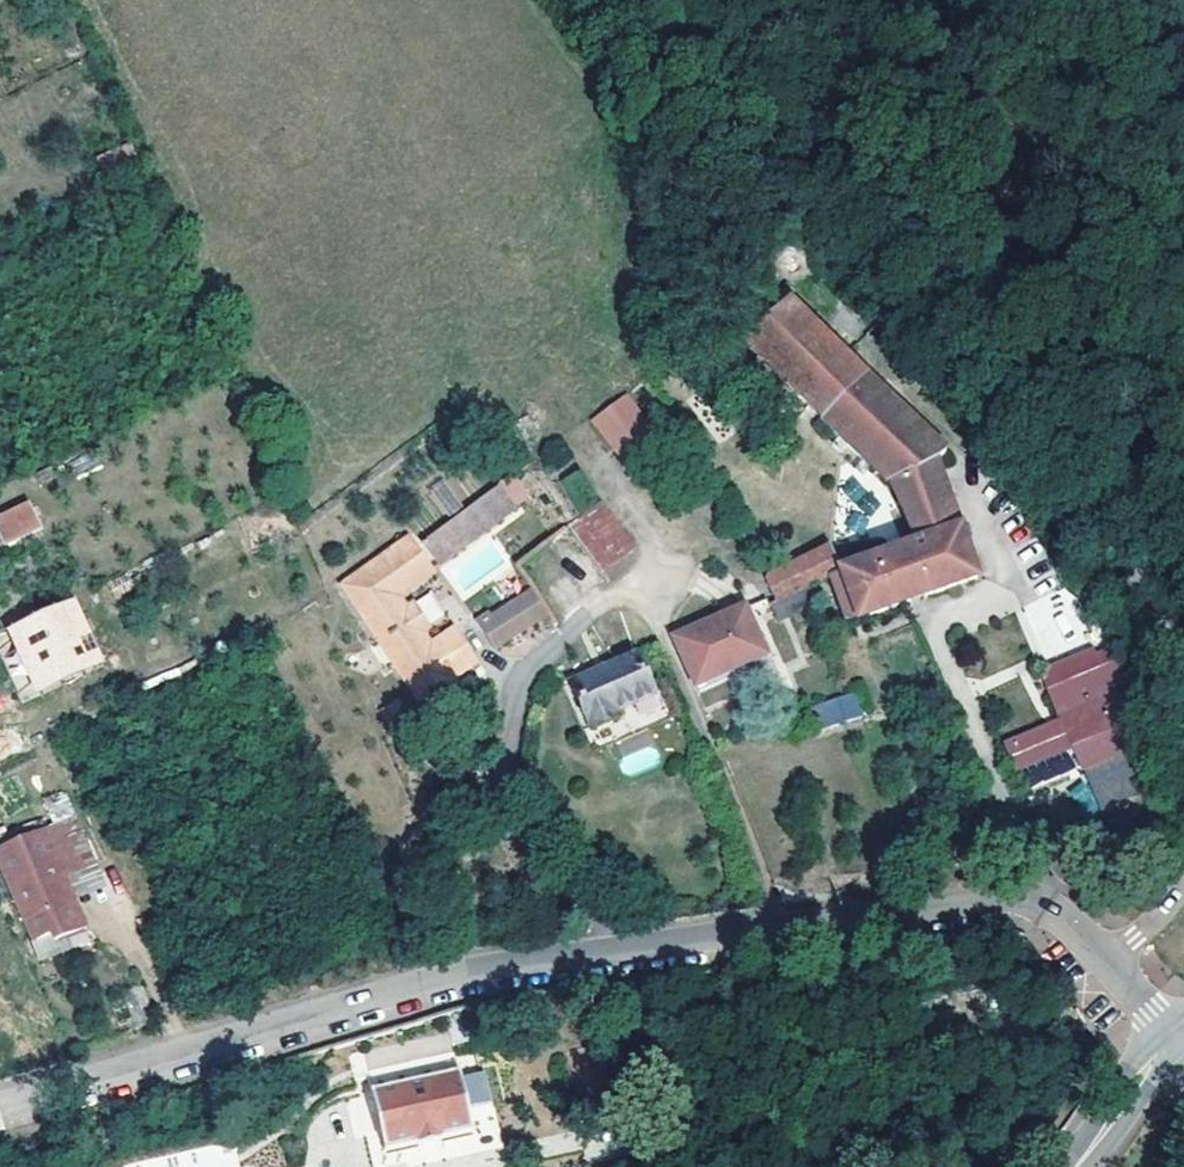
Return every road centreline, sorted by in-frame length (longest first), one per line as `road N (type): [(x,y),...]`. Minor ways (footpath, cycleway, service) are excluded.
road 1 (residential): [(0,1110),(465,981),(802,929),(1020,900),(1055,911),(1104,959)]
road 2 (unclassified): [(828,0),(849,57),(849,79),(826,127),(835,175),(981,308),(1109,484),(1183,632)]
road 3 (tertiary): [(1183,1043),(1129,1063),(1091,1147)]
road 4 (tertiary): [(1091,1147),(1183,1043)]

